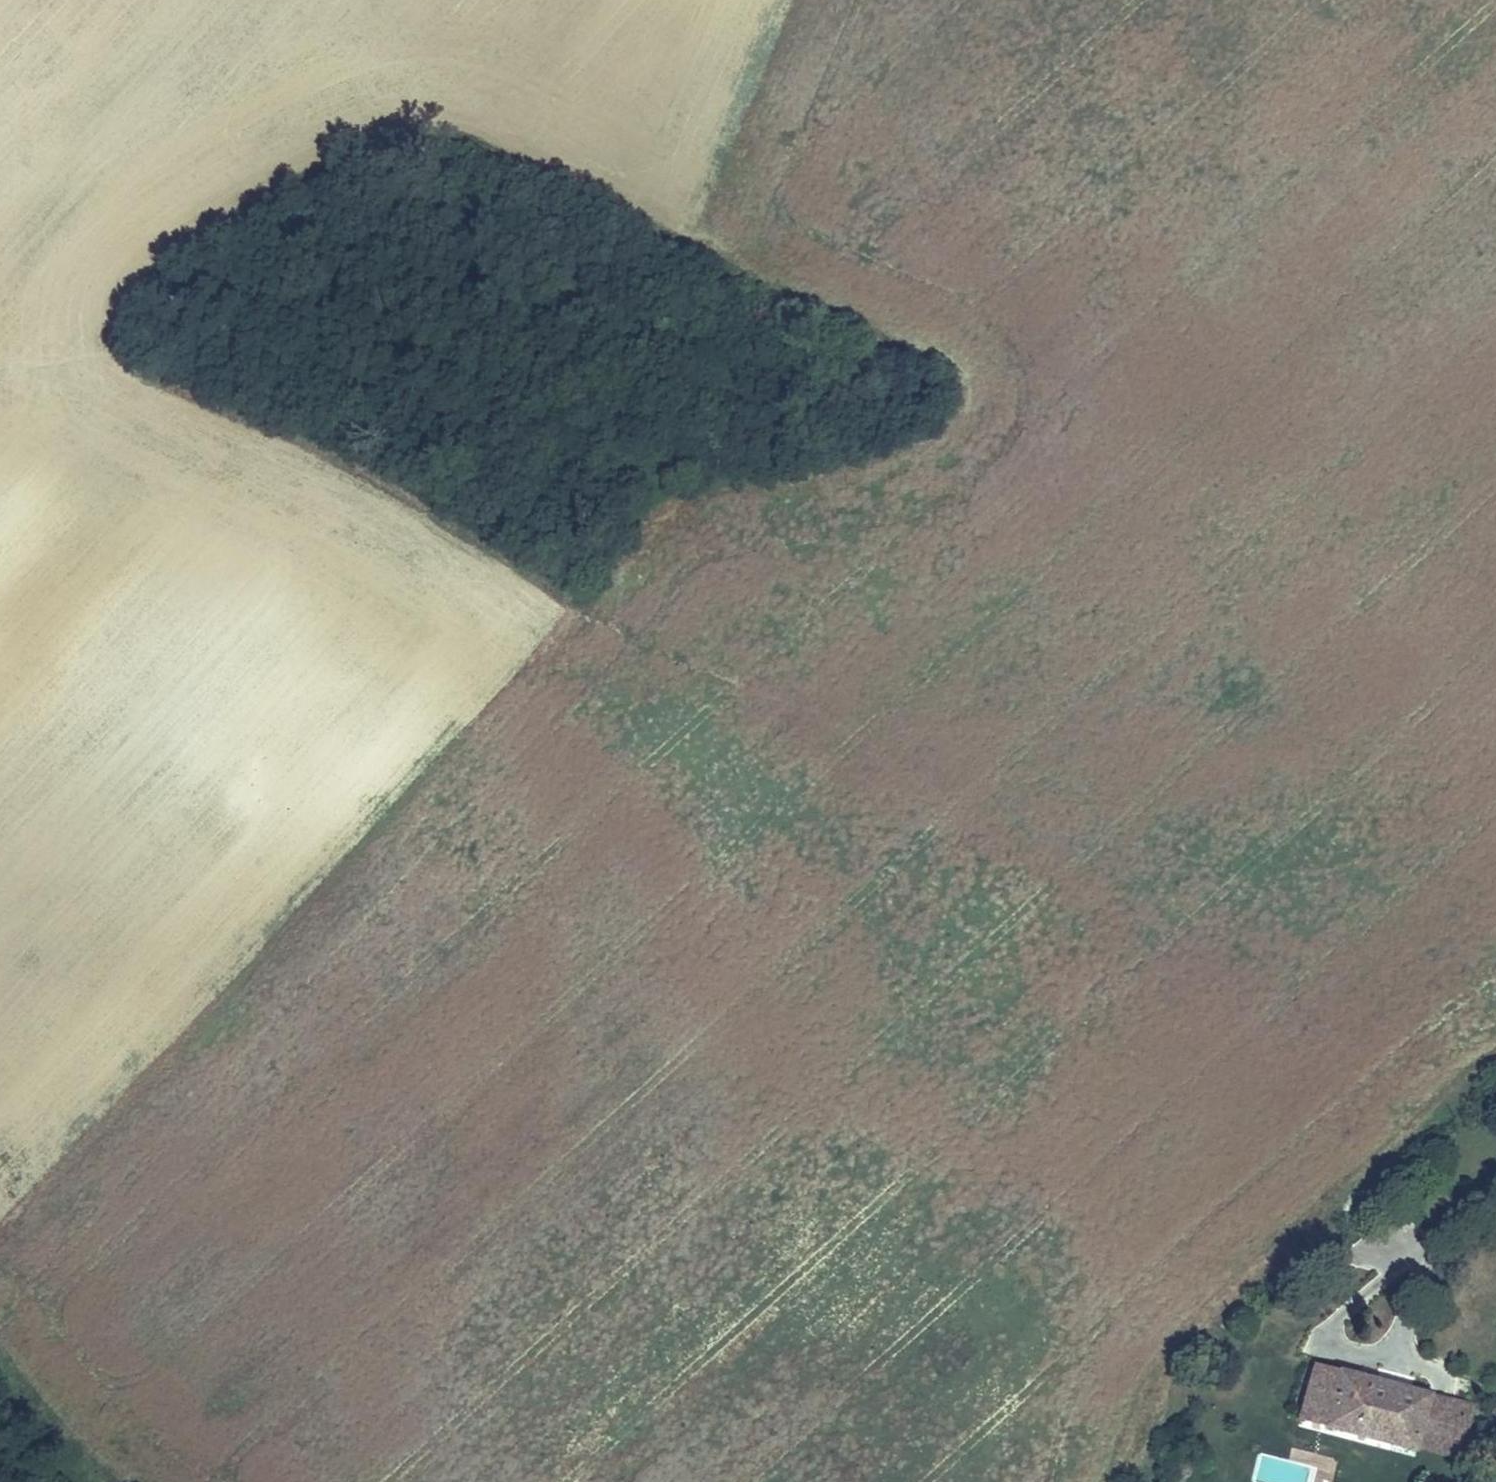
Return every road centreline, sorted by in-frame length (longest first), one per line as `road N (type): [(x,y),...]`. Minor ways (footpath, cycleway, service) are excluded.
road 1 (track): [(1495,1166),(1340,1305)]

